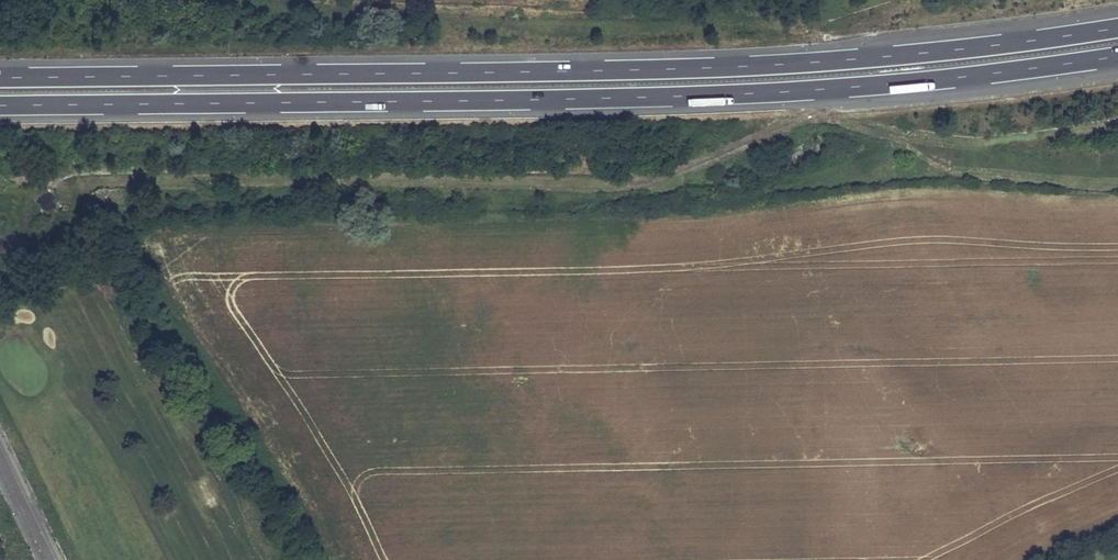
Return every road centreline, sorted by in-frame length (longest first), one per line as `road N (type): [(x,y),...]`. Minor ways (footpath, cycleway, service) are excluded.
road 1 (motorway): [(0,106),(785,89),(1117,53)]
road 2 (motorway): [(1117,26),(771,61),(0,76)]
road 3 (track): [(58,184),(73,173),(433,164),(628,177),(659,174),(813,112)]

